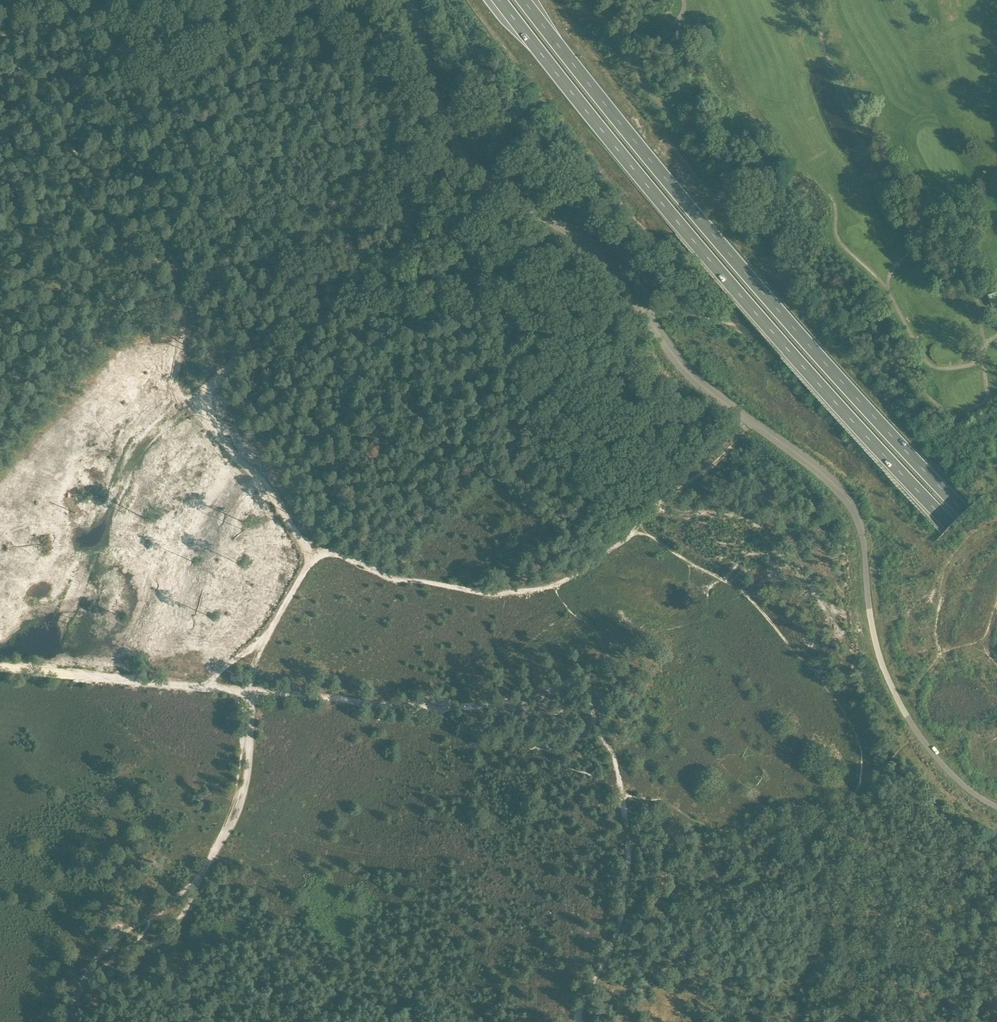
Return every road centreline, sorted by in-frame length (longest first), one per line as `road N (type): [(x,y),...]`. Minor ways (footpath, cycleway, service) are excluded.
road 1 (unclassified): [(996,810),(933,755),(884,672),(852,505),(685,370),(593,248),(470,161),(438,105),(409,0)]
road 2 (trunk): [(499,0),(664,209),(996,573)]
road 3 (trunk): [(996,546),(769,301),(523,0)]
road 4 (track): [(577,1021),(617,929),(628,844),(618,773),(585,684),(569,681),(484,706),(251,692)]
road 5 (track): [(188,405),(470,161)]
road 6 (track): [(251,692),(0,667)]
road 7 (track): [(251,692),(242,790),(199,877)]
road 8 (track): [(313,557),(332,553),(409,581),(481,592)]
road 9 (track): [(251,692),(262,641),(313,557)]

